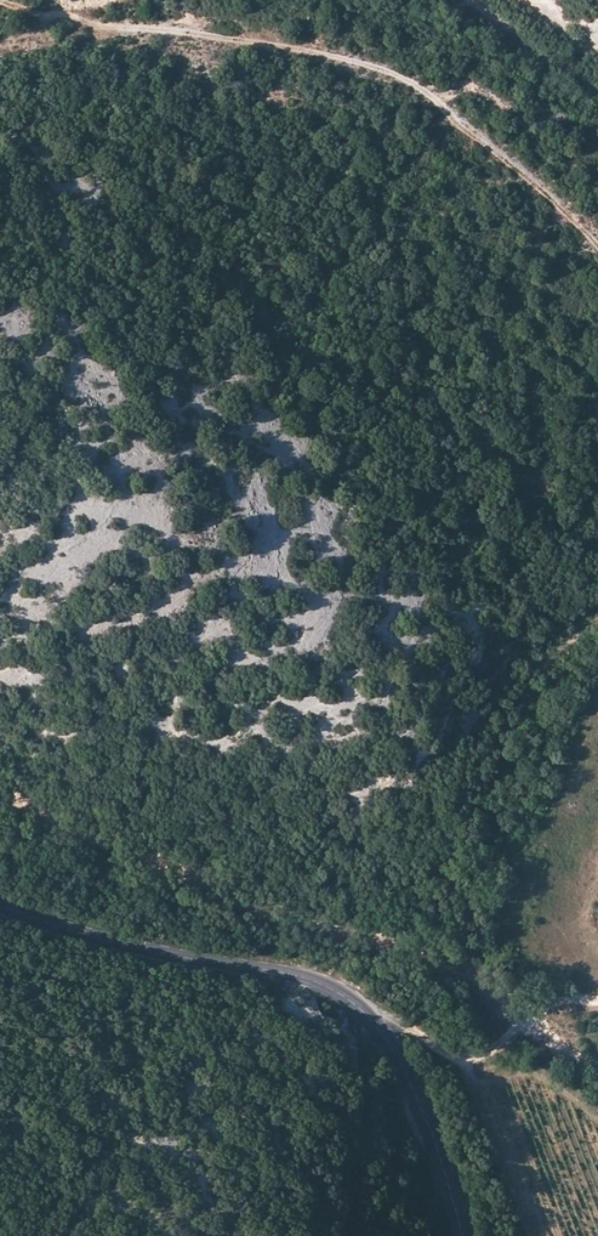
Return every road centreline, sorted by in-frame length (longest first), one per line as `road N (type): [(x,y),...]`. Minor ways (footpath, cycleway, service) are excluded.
road 1 (tertiary): [(0,906),(129,952),(292,975),(364,1013),(409,1085),(469,1235)]
road 2 (track): [(597,1001),(549,1001),(483,1054),(440,1051),(406,1029),(379,1027)]

